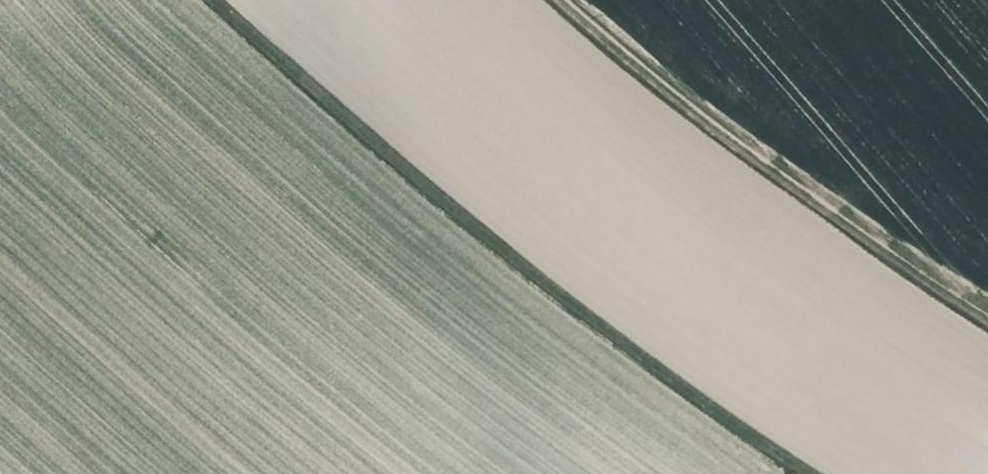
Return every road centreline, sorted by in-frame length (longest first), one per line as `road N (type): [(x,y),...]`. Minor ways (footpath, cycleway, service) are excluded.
road 1 (track): [(219,0),(451,208),(816,473)]
road 2 (track): [(987,309),(710,118),(566,0)]

